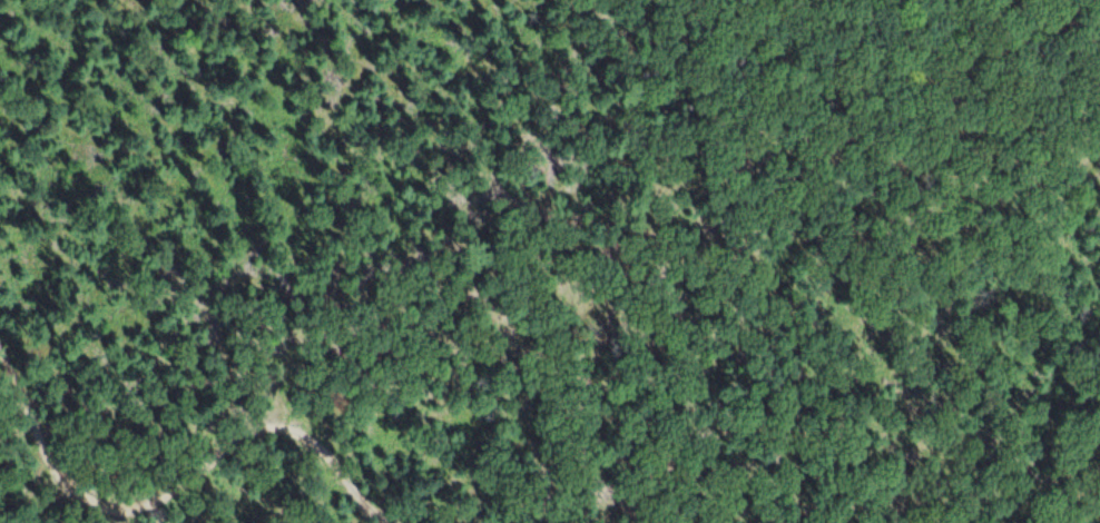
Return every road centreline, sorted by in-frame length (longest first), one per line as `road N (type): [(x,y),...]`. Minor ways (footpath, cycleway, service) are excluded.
road 1 (track): [(389,522),(316,436),(283,425),(253,425),(190,482),(129,507),(101,504),(71,490),(48,458),(23,389),(0,357)]

